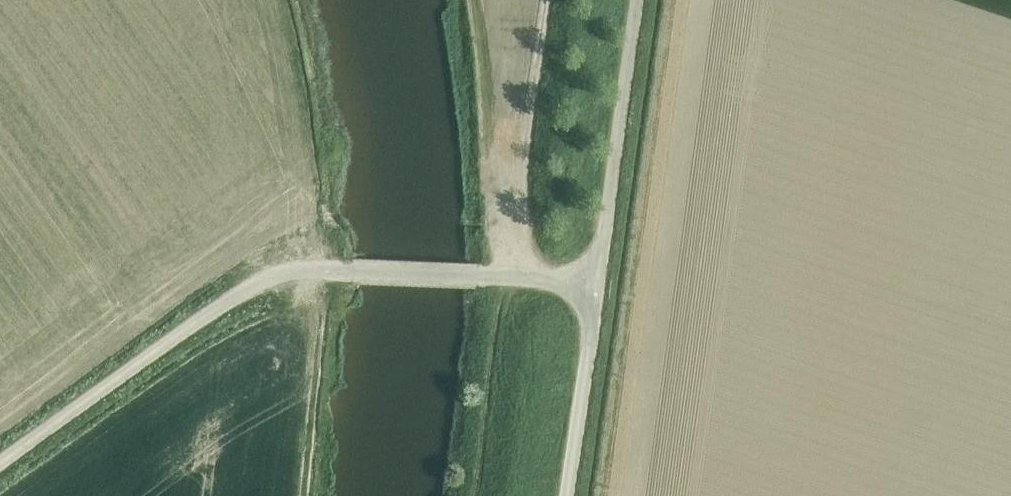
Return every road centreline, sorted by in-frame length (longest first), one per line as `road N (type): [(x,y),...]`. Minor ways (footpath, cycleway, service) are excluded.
road 1 (unclassified): [(351,270),(288,274),(238,297),(0,468)]
road 2 (unclassified): [(595,278),(635,0)]
road 3 (track): [(550,0),(520,204),(527,274)]
road 4 (unclassified): [(351,270),(595,278)]
road 5 (unclassified): [(566,495),(595,278)]

